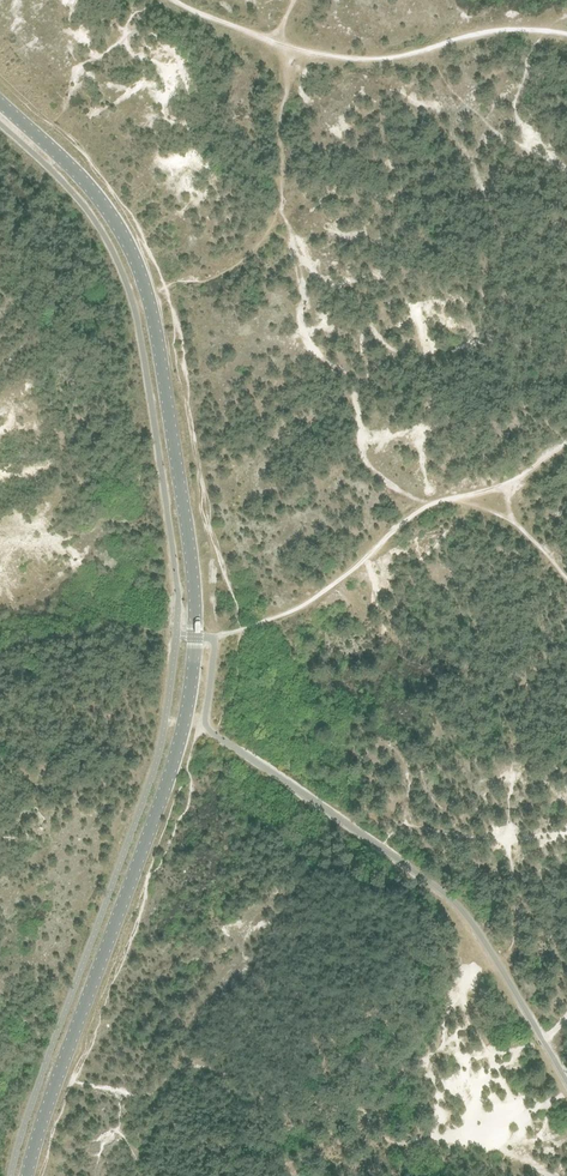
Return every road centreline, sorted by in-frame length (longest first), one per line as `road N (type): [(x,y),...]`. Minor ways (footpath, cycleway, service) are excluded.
road 1 (tertiary): [(27,1175),(179,739),(195,612),(158,347),(141,275),(89,187),(0,102)]

